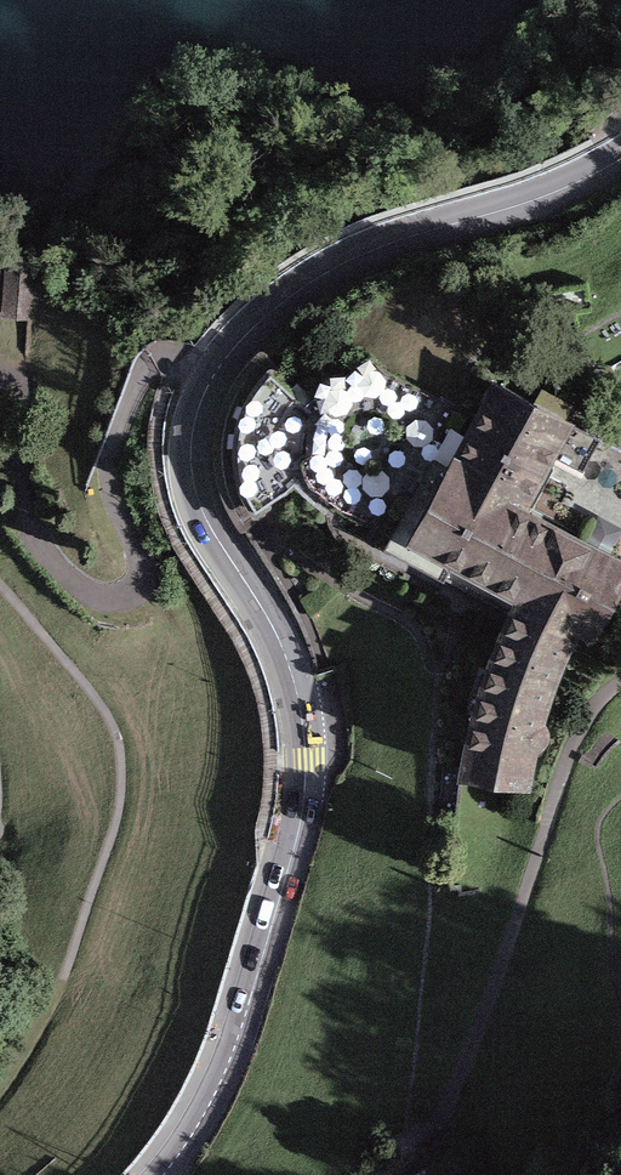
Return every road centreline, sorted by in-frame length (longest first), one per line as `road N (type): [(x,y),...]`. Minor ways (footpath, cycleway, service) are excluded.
road 1 (primary): [(160,1174),(188,1141),(238,1041),(302,815),(306,758),(282,646),(198,504),(190,445),(200,402),(259,321),(341,264),(542,197),(620,158)]
road 2 (track): [(211,379),(154,364),(139,379),(109,451),(118,515),(139,574),(118,595),(89,589),(33,537),(16,463),(23,392),(9,374)]
road 3 (track): [(620,682),(590,708),(562,770),(463,1073),(433,1125)]

